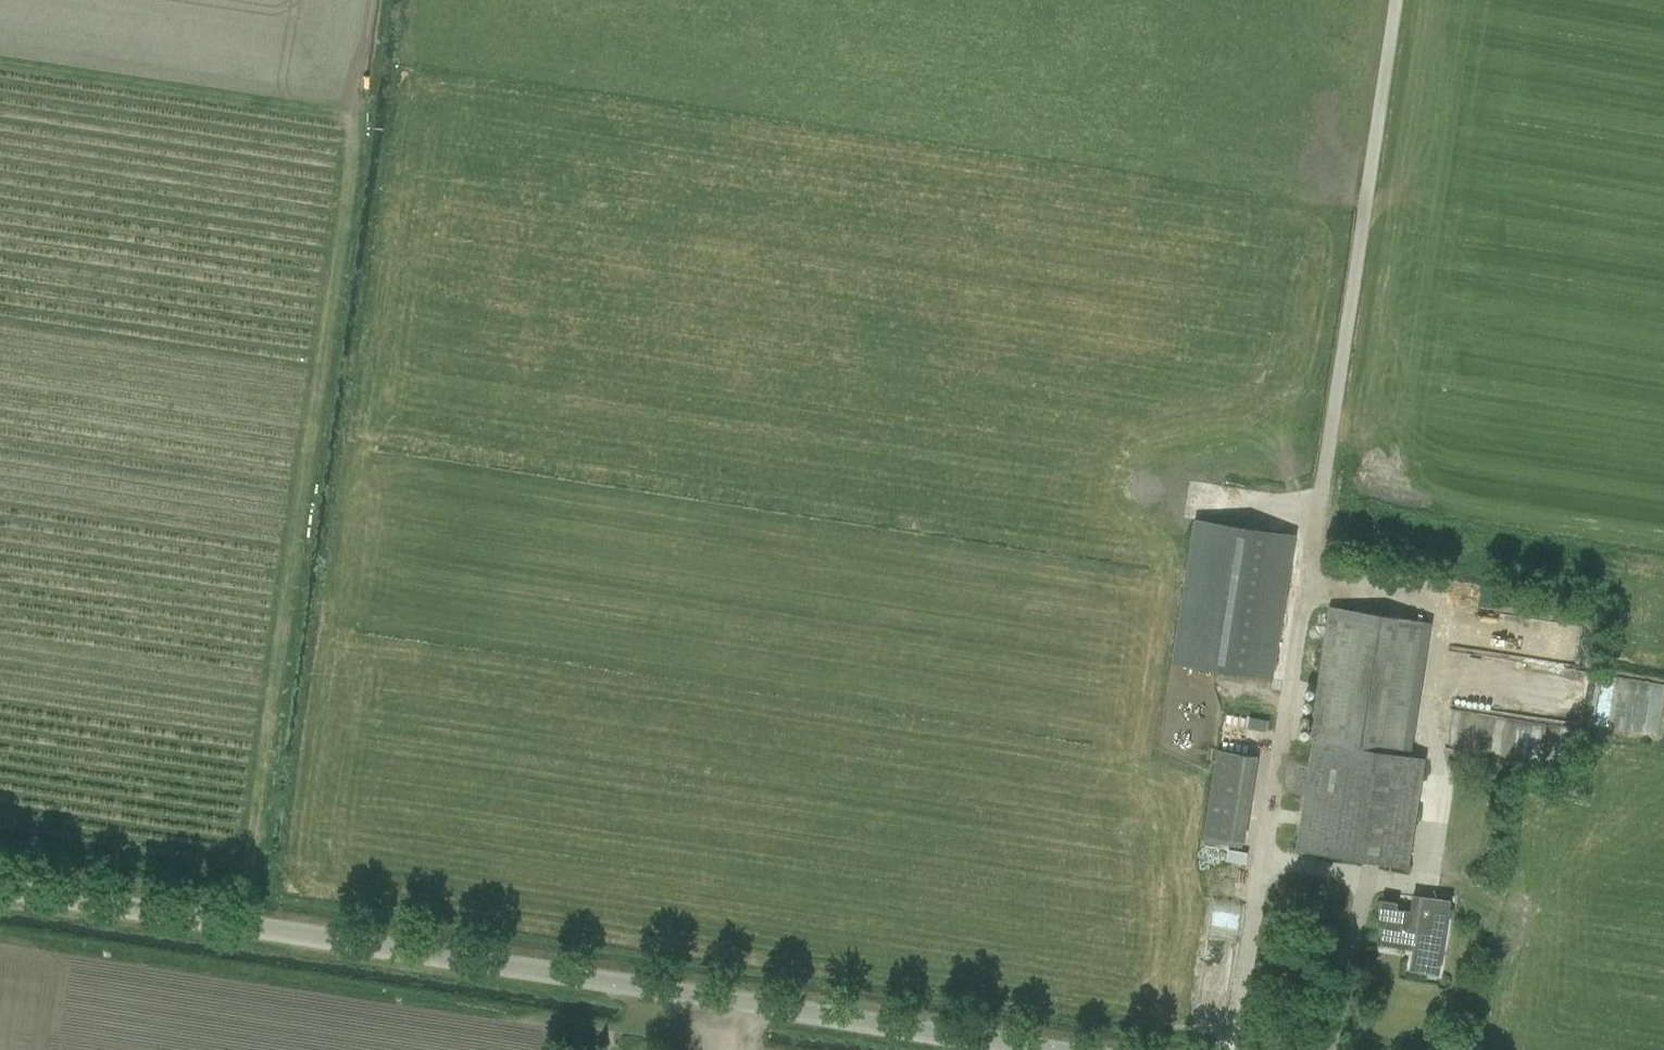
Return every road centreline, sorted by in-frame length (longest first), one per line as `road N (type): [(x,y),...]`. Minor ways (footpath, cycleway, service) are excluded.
road 1 (unclassified): [(1044,1049),(0,887)]
road 2 (track): [(1396,0),(1321,525)]

